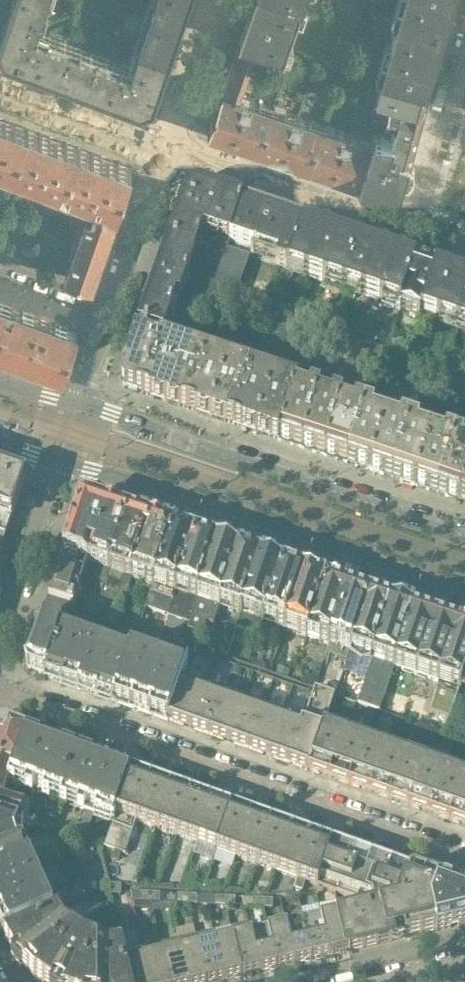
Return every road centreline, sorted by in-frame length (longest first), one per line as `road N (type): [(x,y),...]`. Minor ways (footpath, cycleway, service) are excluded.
road 1 (residential): [(464,860),(0,693)]
road 2 (tertiary): [(60,466),(128,478),(464,593)]
road 3 (tertiary): [(464,541),(76,405)]
road 4 (residential): [(76,405),(166,151)]
road 5 (residential): [(166,151),(414,233)]
road 6 (residential): [(0,646),(60,466)]
road 7 (residential): [(414,233),(464,54)]
road 8 (residential): [(166,151),(0,88)]
road 9 (residential): [(166,151),(217,0)]

